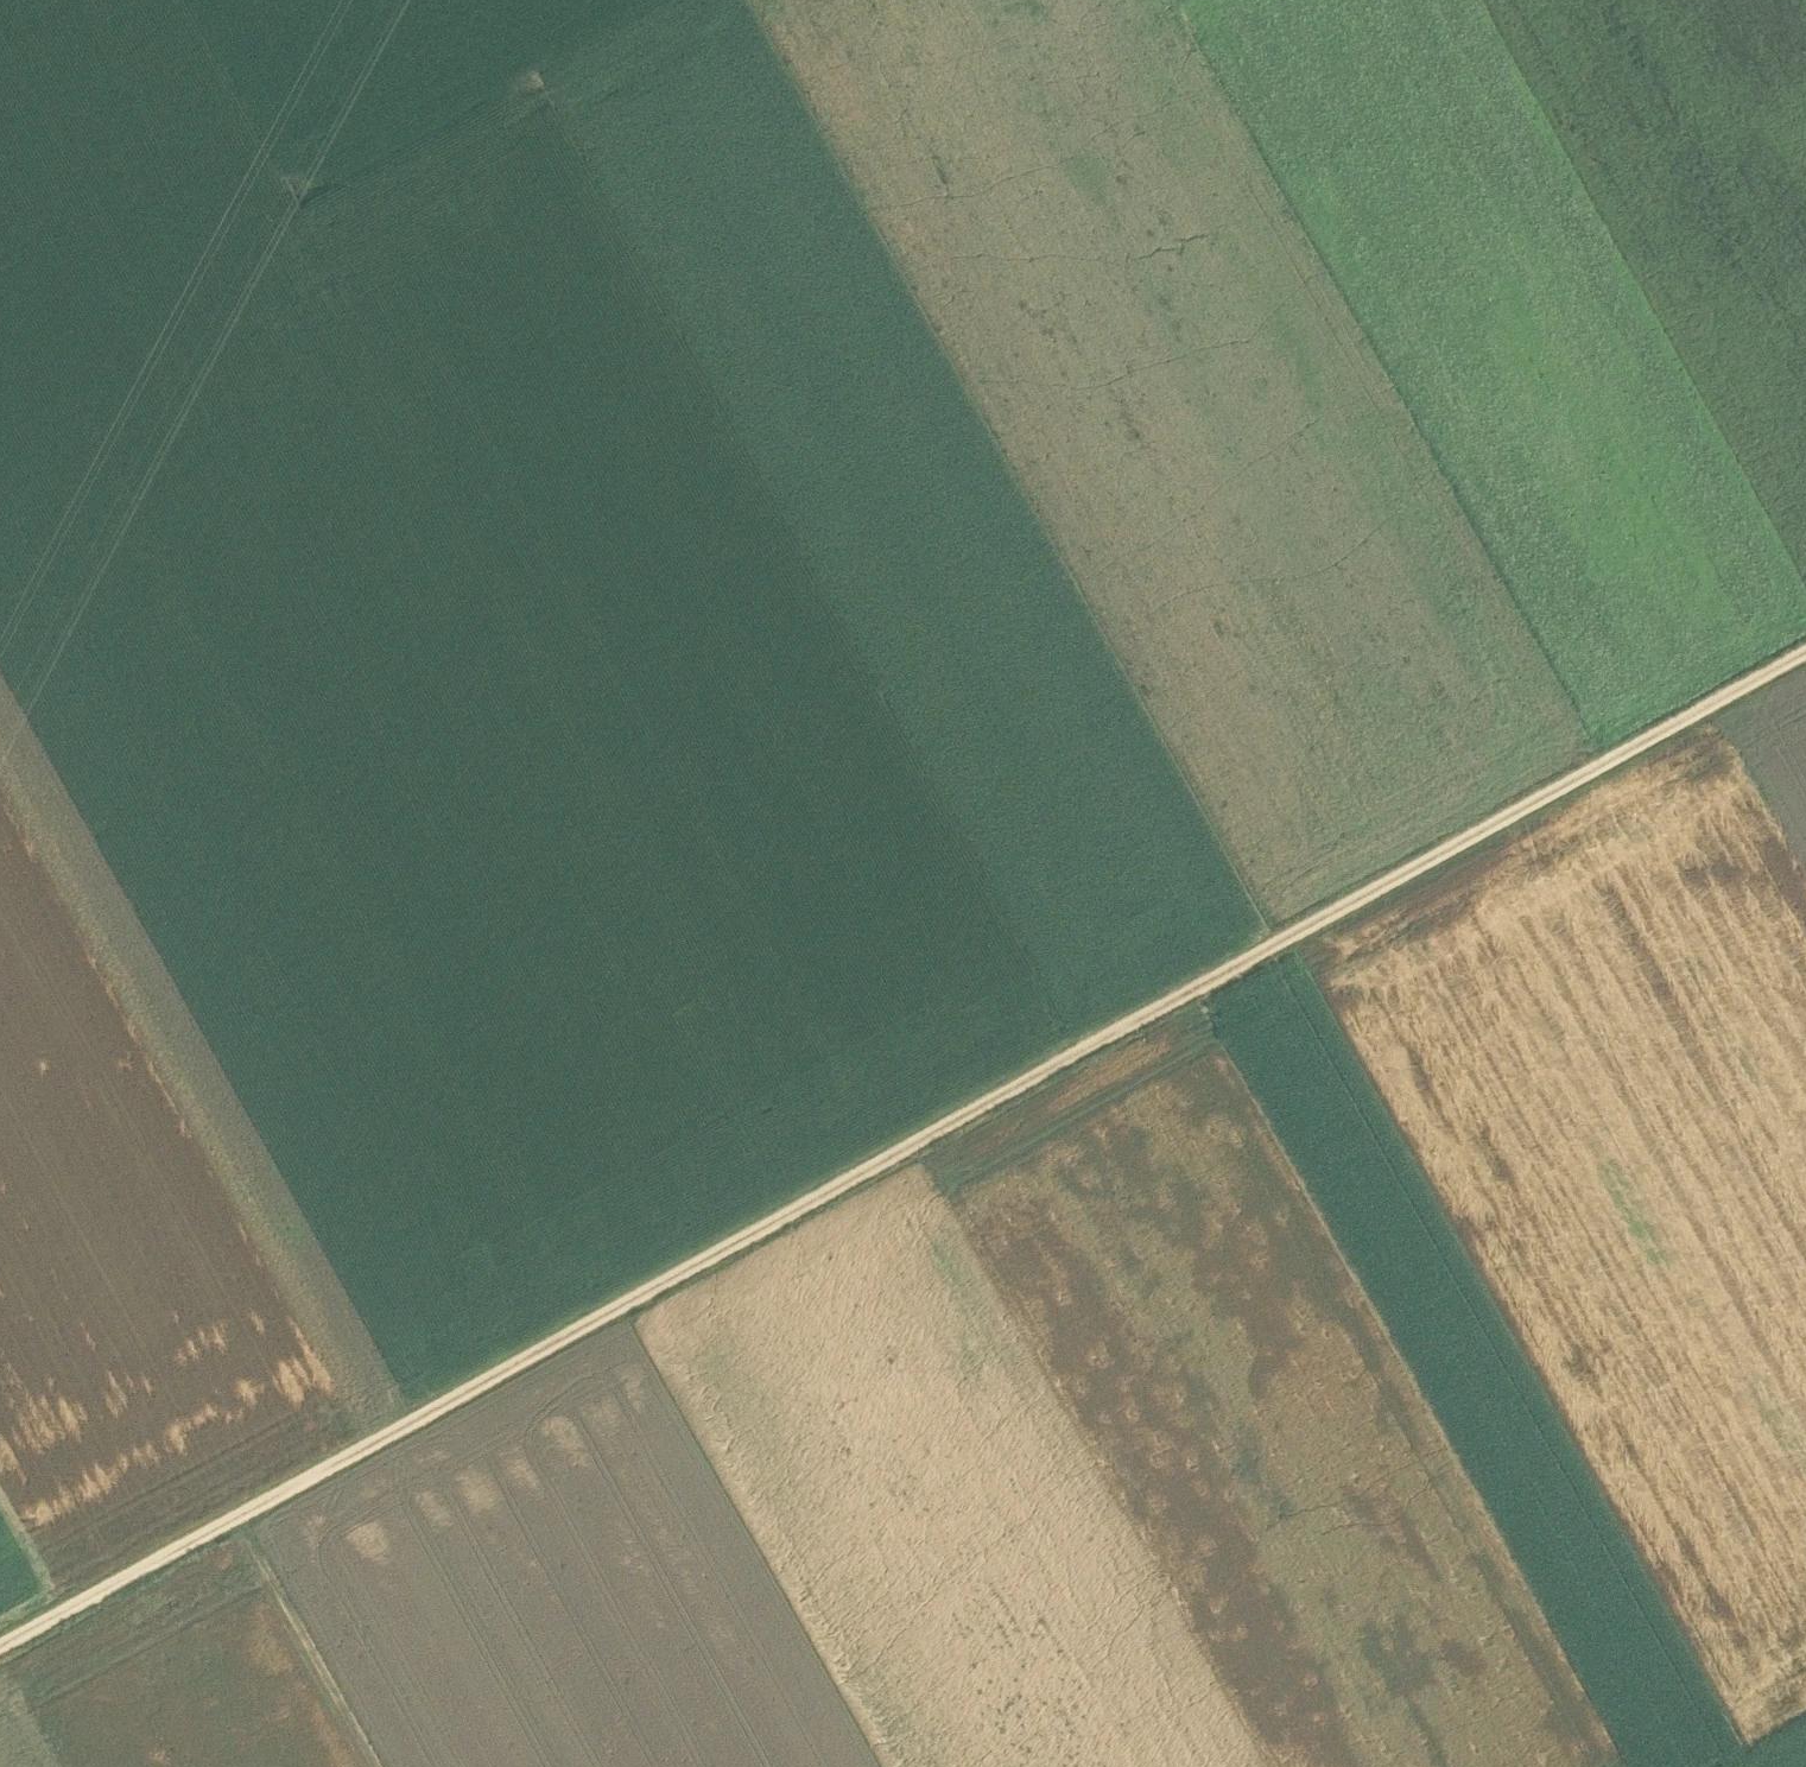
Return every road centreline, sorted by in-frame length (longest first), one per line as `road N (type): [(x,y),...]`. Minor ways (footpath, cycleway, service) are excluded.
road 1 (track): [(1805,658),(0,1651)]

